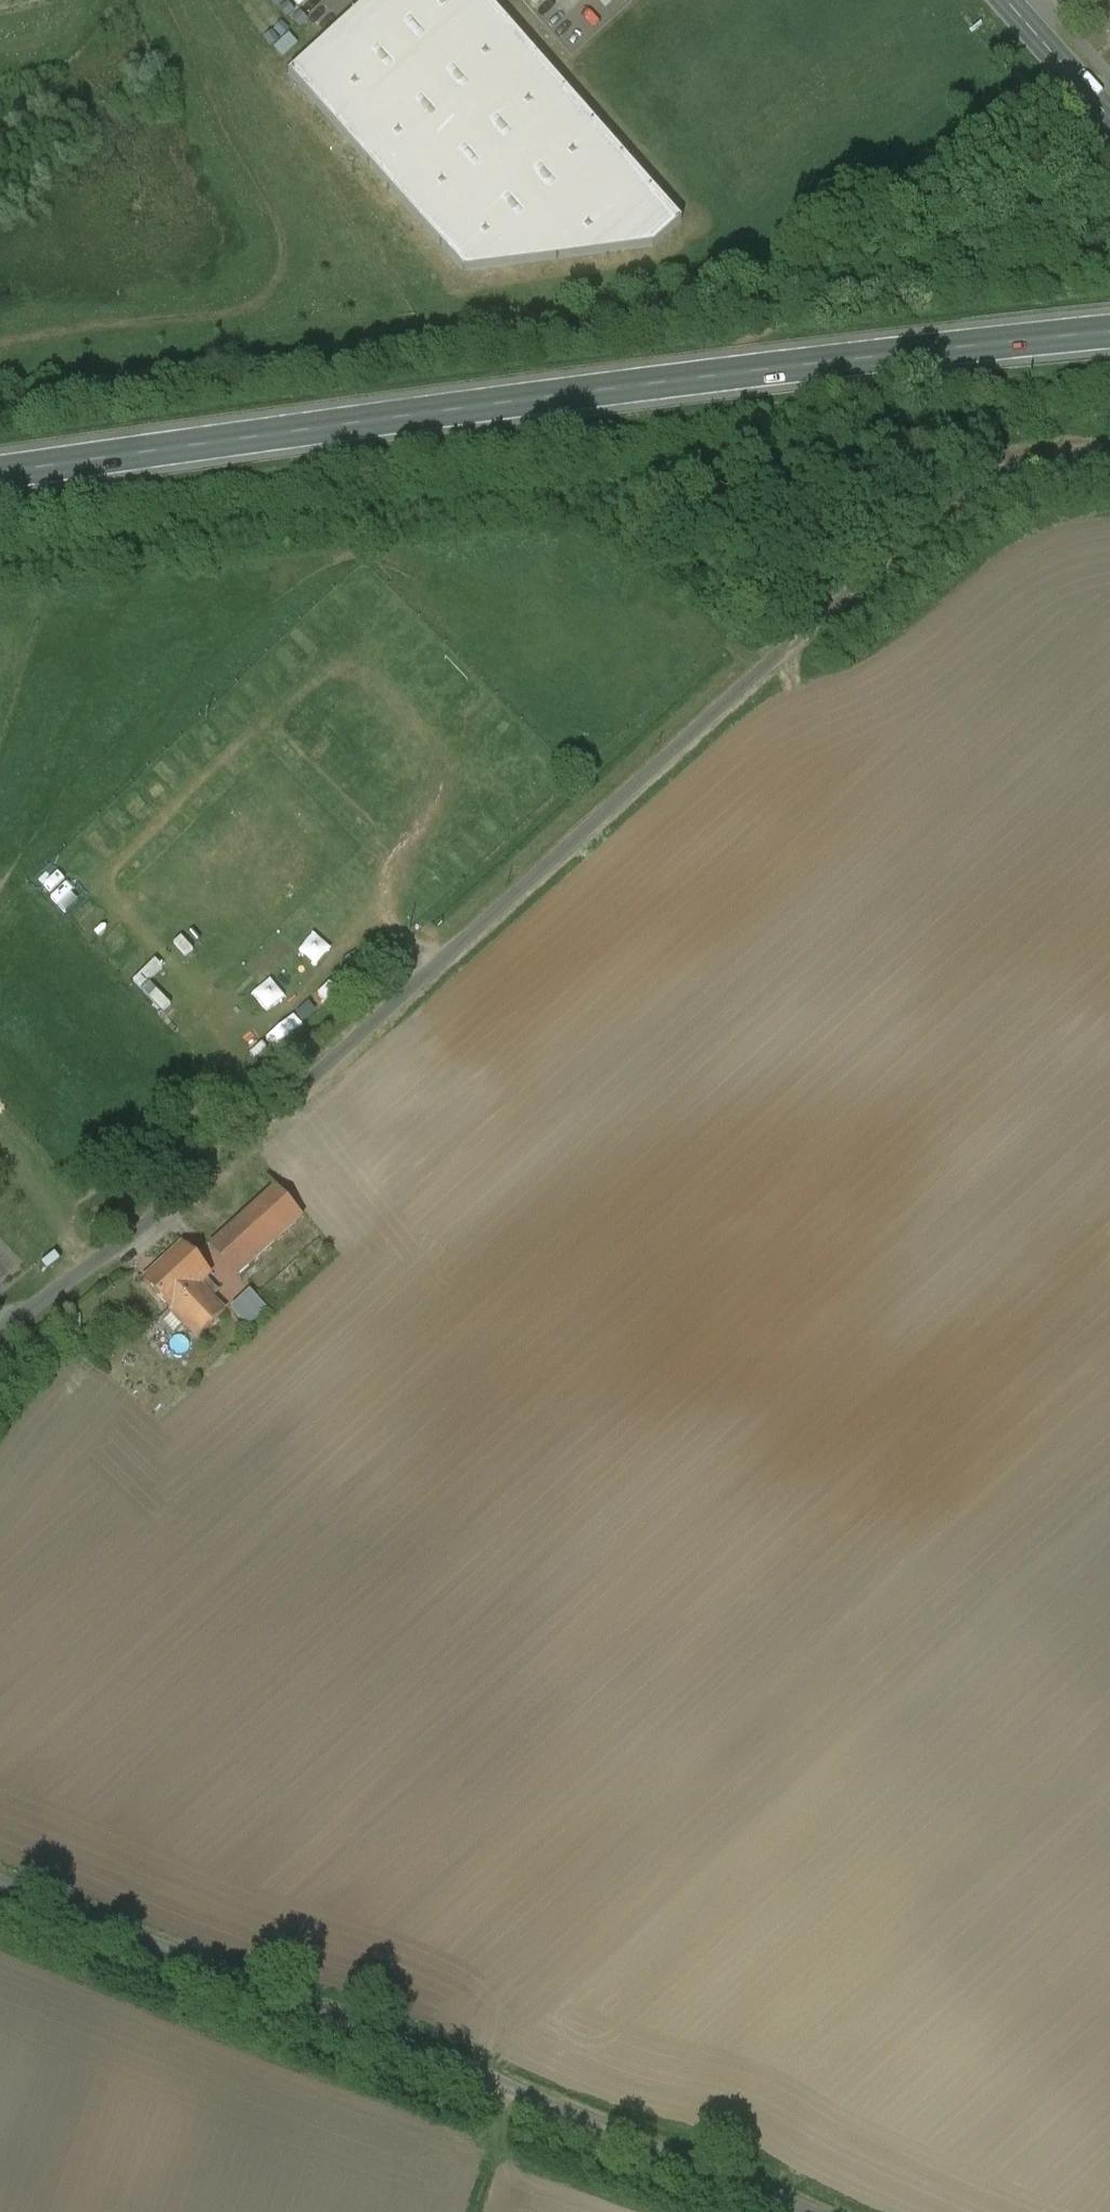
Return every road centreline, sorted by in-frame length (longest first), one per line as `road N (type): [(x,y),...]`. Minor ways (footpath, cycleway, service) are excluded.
road 1 (unclassified): [(1109,449),(1022,463),(977,483),(272,1113),(0,1337)]
road 2 (primary): [(1109,341),(771,376),(0,478)]
road 3 (unclassified): [(0,1873),(839,2211)]
road 4 (tertiary): [(1109,117),(1007,0)]

